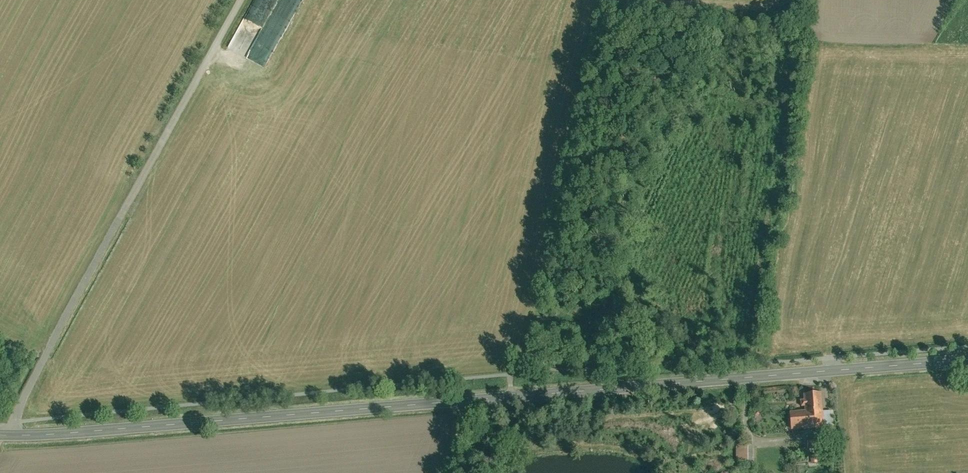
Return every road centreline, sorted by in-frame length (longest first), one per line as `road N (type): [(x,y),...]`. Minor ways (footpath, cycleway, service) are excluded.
road 1 (tertiary): [(967,362),(0,433)]

